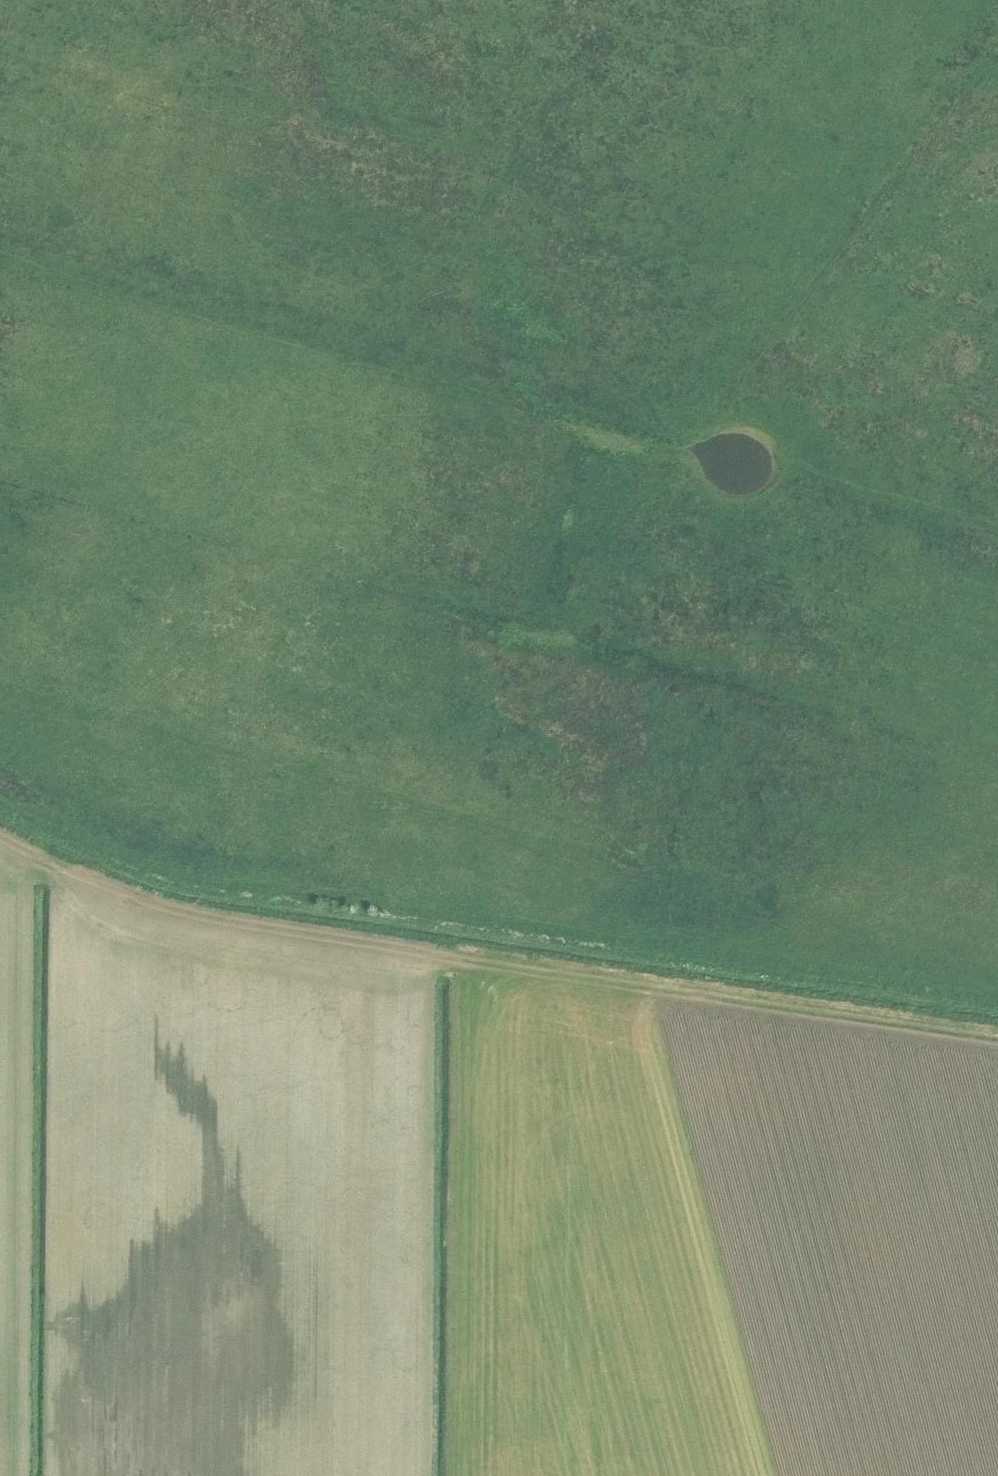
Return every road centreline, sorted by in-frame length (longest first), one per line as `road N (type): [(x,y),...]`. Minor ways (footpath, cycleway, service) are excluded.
road 1 (track): [(265,933),(113,901),(0,842)]

